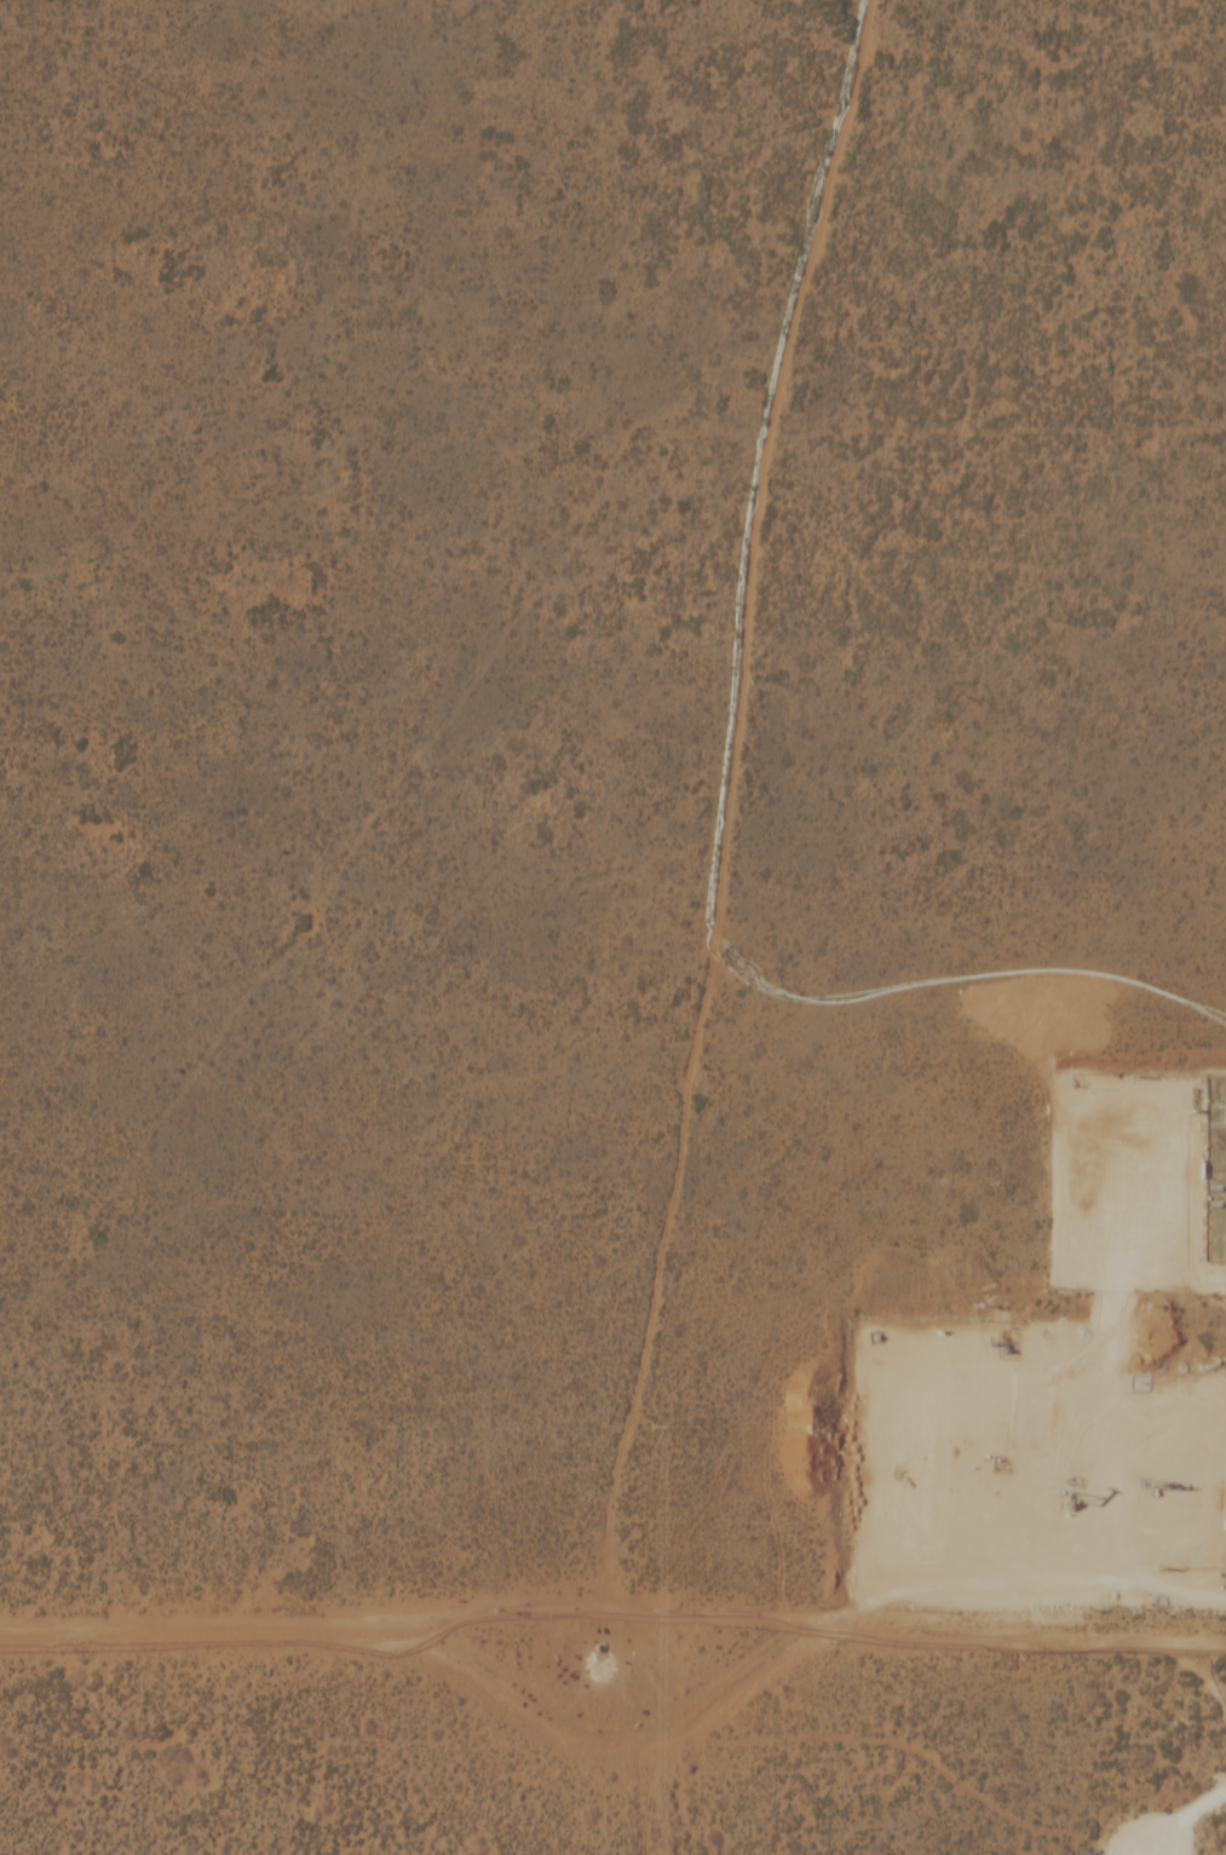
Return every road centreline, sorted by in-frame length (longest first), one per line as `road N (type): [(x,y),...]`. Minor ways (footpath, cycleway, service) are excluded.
road 1 (residential): [(1225,1588),(888,1590)]

